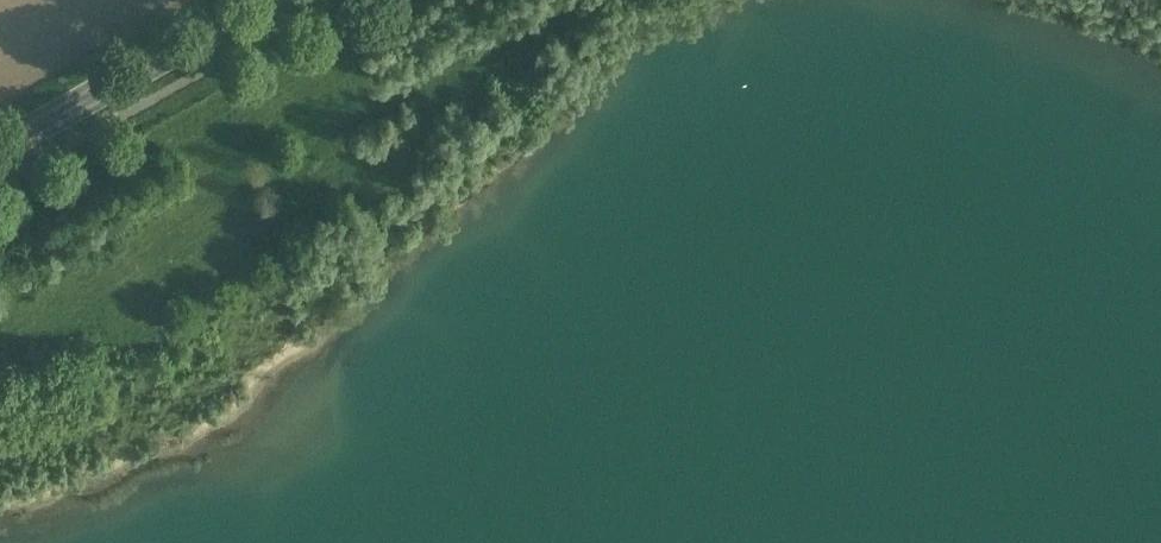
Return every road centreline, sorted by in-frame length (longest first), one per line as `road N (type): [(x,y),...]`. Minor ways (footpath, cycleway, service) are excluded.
road 1 (secondary): [(272,0),(0,143)]

